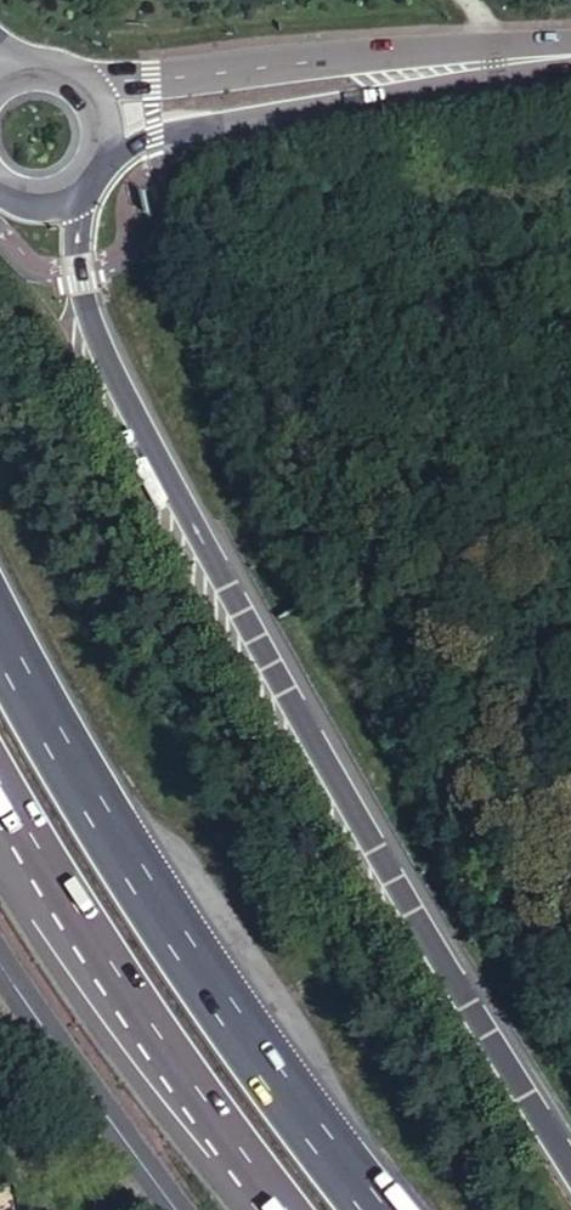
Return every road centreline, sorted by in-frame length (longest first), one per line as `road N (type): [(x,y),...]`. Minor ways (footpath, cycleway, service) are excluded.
road 1 (trunk): [(570,1176),(281,701),(107,360),(85,301),(74,192)]
road 2 (trunk): [(383,1209),(174,921),(0,625)]
road 3 (trunk): [(0,773),(110,952),(294,1209)]
road 4 (tertiary): [(570,51),(300,86),(103,125)]
road 5 (secondary): [(0,970),(172,1209)]

